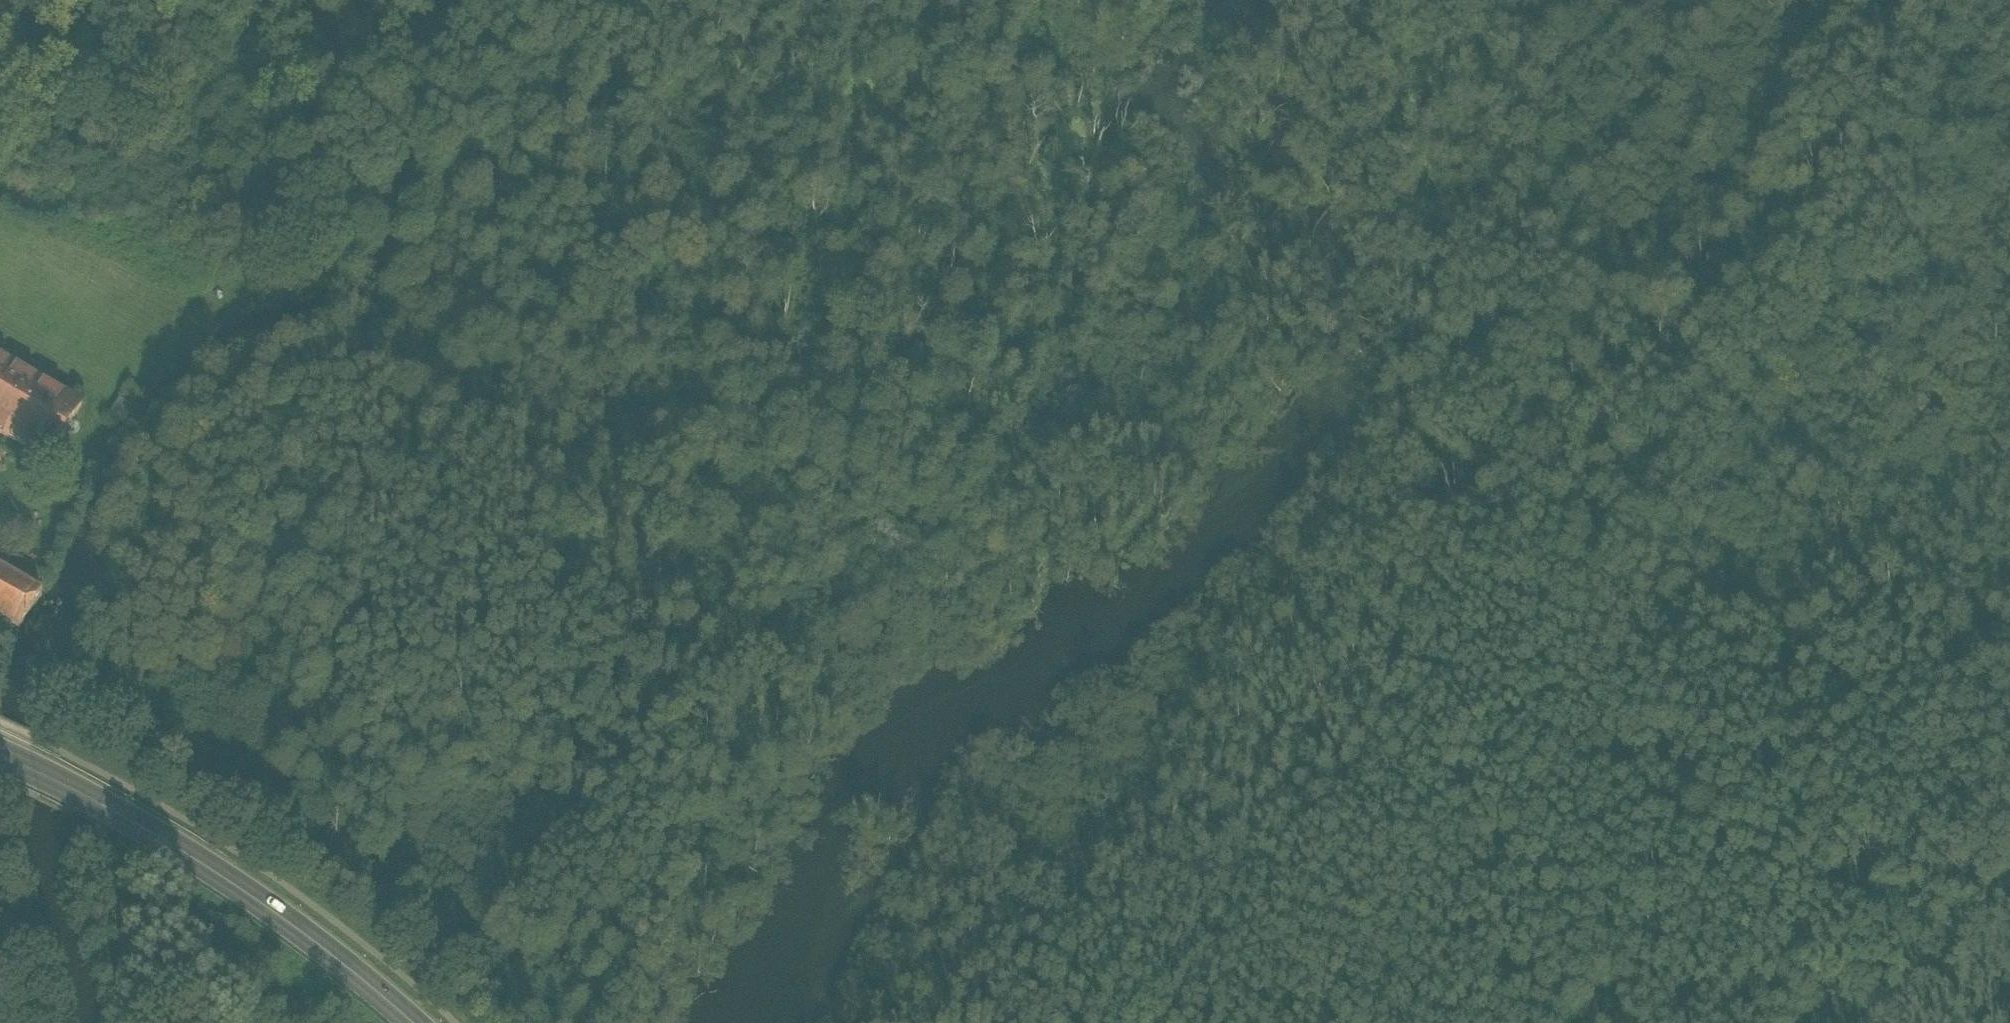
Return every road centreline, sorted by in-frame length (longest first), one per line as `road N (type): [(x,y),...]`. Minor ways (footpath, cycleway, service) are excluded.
road 1 (secondary): [(411,1022),(265,908),(148,833),(0,757)]

